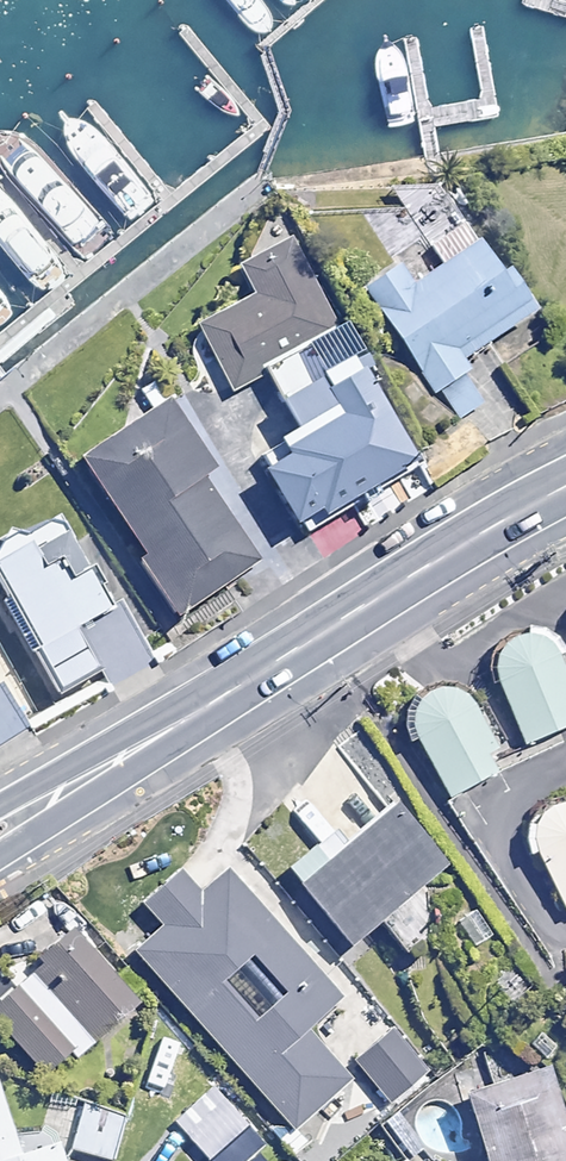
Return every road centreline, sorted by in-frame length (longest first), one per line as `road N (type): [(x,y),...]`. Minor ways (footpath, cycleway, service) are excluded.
road 1 (tertiary): [(565,494),(506,522),(0,832)]

